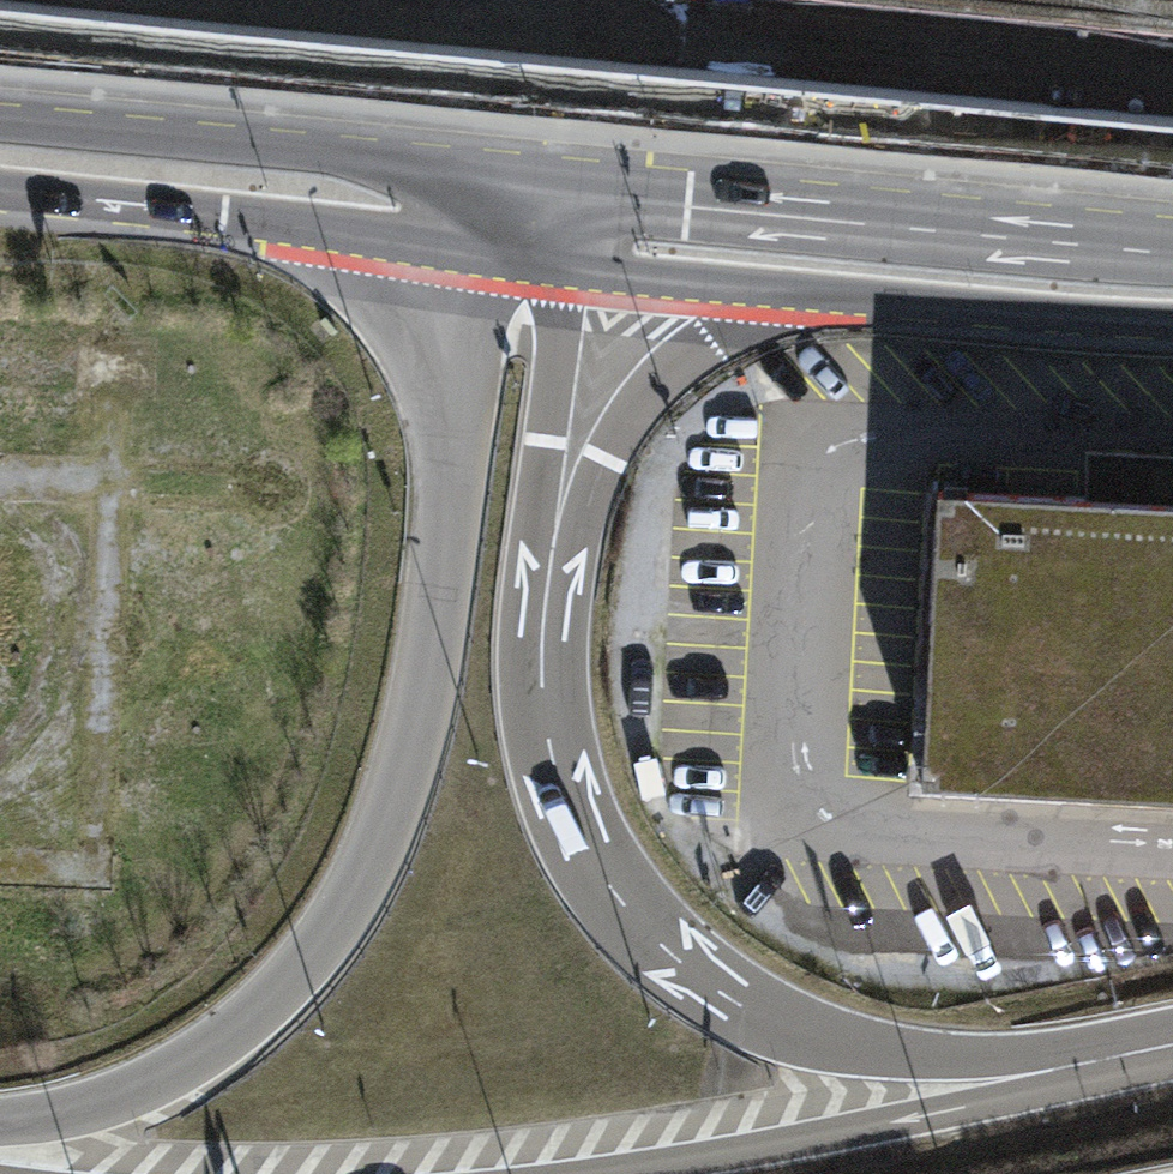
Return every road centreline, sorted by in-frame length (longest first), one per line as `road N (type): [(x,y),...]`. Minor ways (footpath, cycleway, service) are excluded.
road 1 (primary): [(481,203),(446,565),(407,760),(364,877),(298,970),(212,1051),(111,1103),(0,1123)]
road 2 (motorway): [(1172,1044),(1013,1058),(903,1053),(822,1035),(732,1000),(688,971),(611,889),(567,805),(541,682)]
road 3 (motorway): [(541,682),(550,623),(601,464),(629,416),(707,339),(826,291),(1056,260)]
road 4 (motorway): [(1172,1045),(808,1137),(586,1173)]
road 5 (primary): [(1056,260),(481,203)]
road 6 (motorway): [(541,682),(560,297),(554,266),(536,242),(481,203)]
road 7 (primary): [(0,156),(481,203)]

